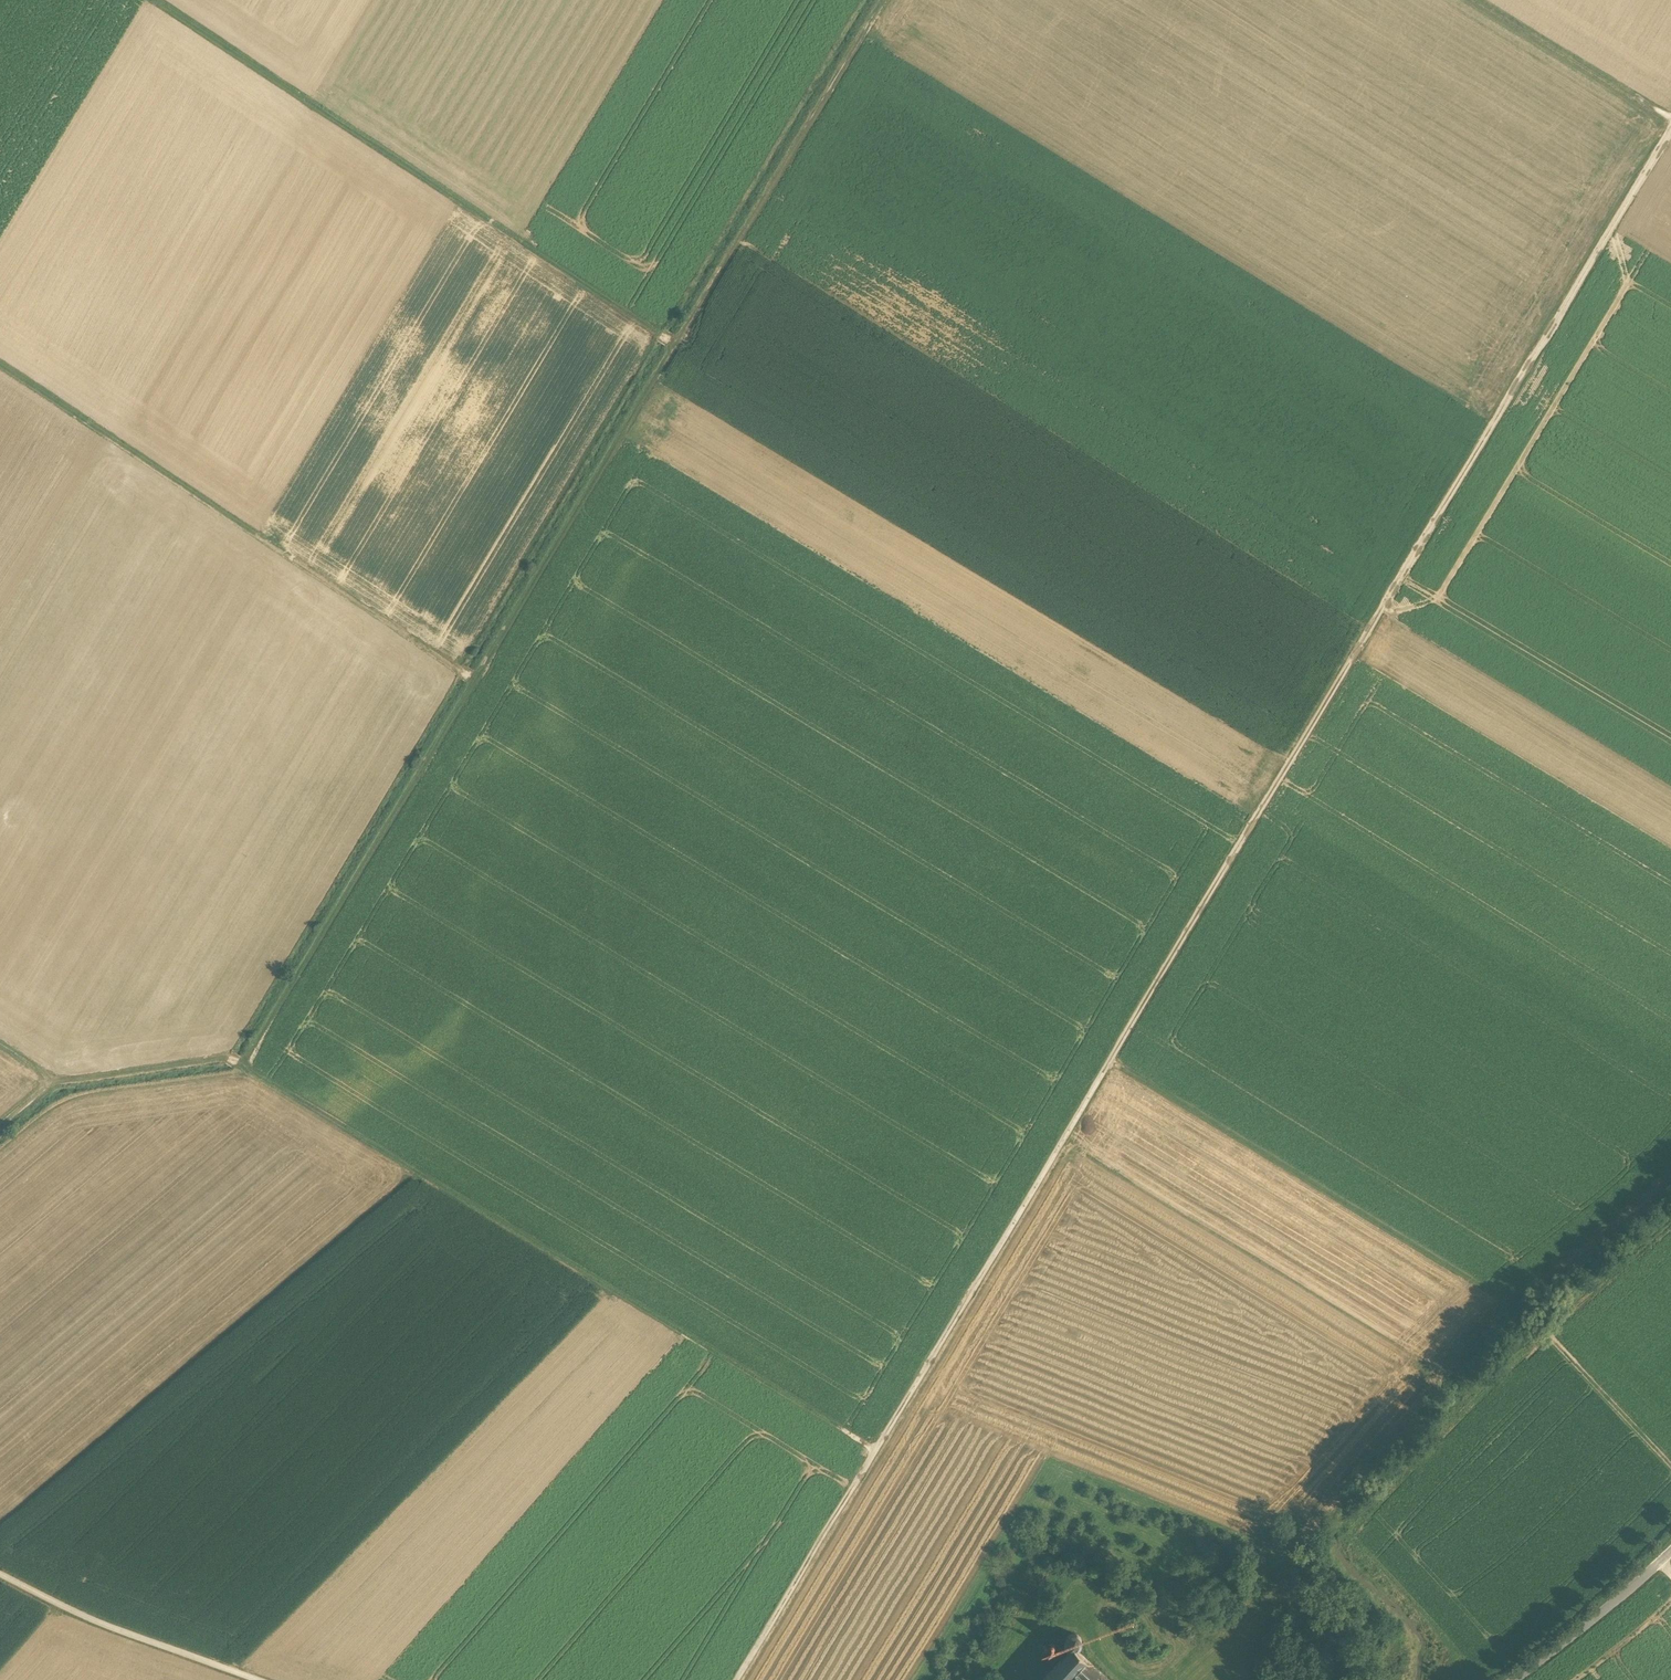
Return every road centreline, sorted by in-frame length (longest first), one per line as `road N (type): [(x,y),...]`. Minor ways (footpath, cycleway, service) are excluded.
road 1 (track): [(737,1679),(1670,130)]
road 2 (track): [(49,1078),(223,1058),(246,1069),(883,0)]
road 3 (track): [(1110,1061),(1520,1310),(1670,1465)]
road 4 (track): [(876,1449),(285,1091)]
road 5 (track): [(157,0),(676,344)]
road 6 (track): [(0,363),(478,679)]
road 7 (track): [(260,1679),(114,1627),(0,1573)]
road 8 (track): [(1480,0),(1670,117)]
road 9 (unclassified): [(1516,1679),(1670,1552)]
road 10 (track): [(1520,1310),(1670,1186)]

